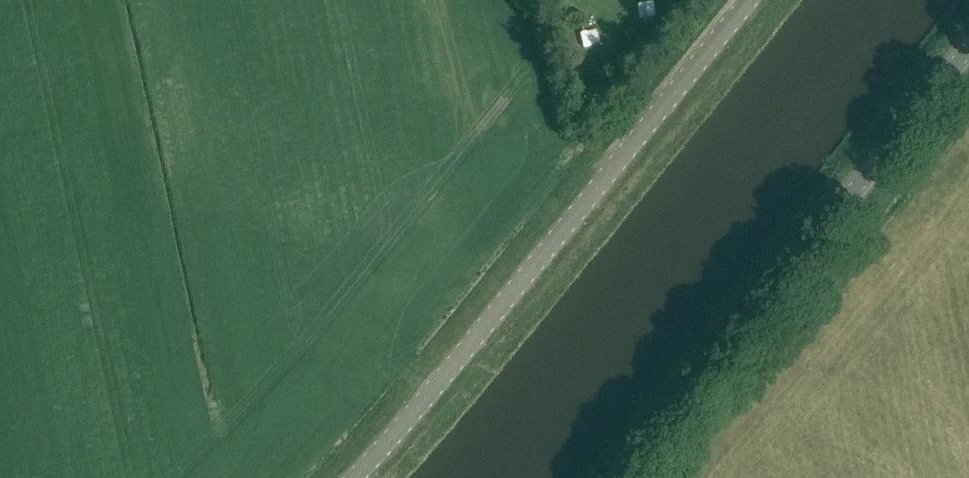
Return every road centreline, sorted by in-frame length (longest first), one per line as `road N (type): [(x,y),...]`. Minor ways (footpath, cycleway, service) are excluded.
road 1 (tertiary): [(750,0),(429,395),(345,477)]
road 2 (tertiary): [(622,477),(968,48)]

